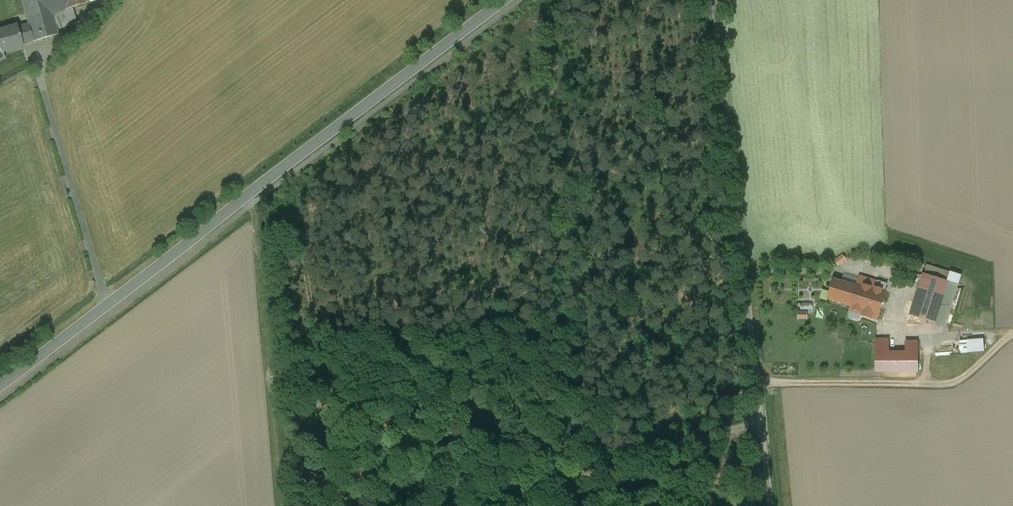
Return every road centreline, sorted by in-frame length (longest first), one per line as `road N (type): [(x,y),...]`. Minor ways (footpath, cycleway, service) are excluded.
road 1 (unclassified): [(0,387),(504,0)]
road 2 (unclassified): [(712,0),(768,505)]
road 3 (track): [(759,424),(488,505)]
road 4 (track): [(106,307),(35,54)]

